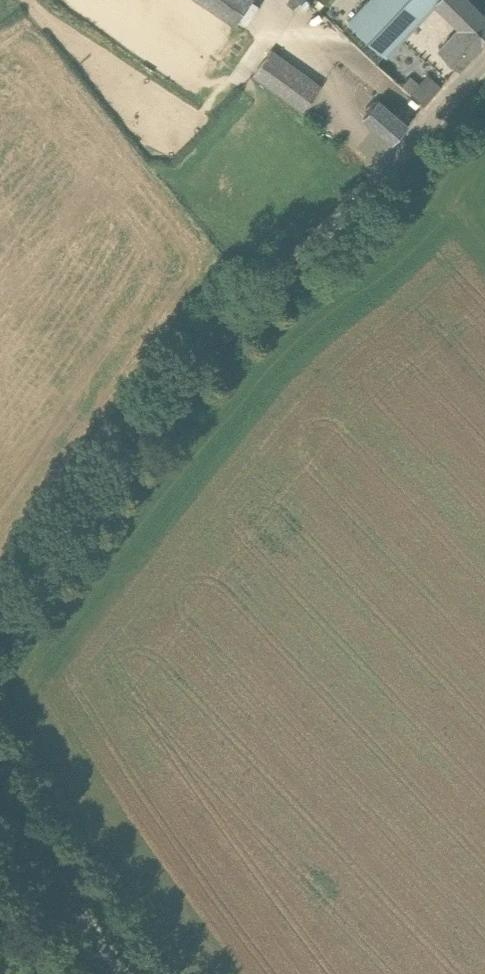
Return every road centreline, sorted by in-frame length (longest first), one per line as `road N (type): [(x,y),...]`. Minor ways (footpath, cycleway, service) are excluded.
road 1 (unclassified): [(0,622),(198,365),(484,65)]
road 2 (tertiary): [(116,973),(0,819)]

